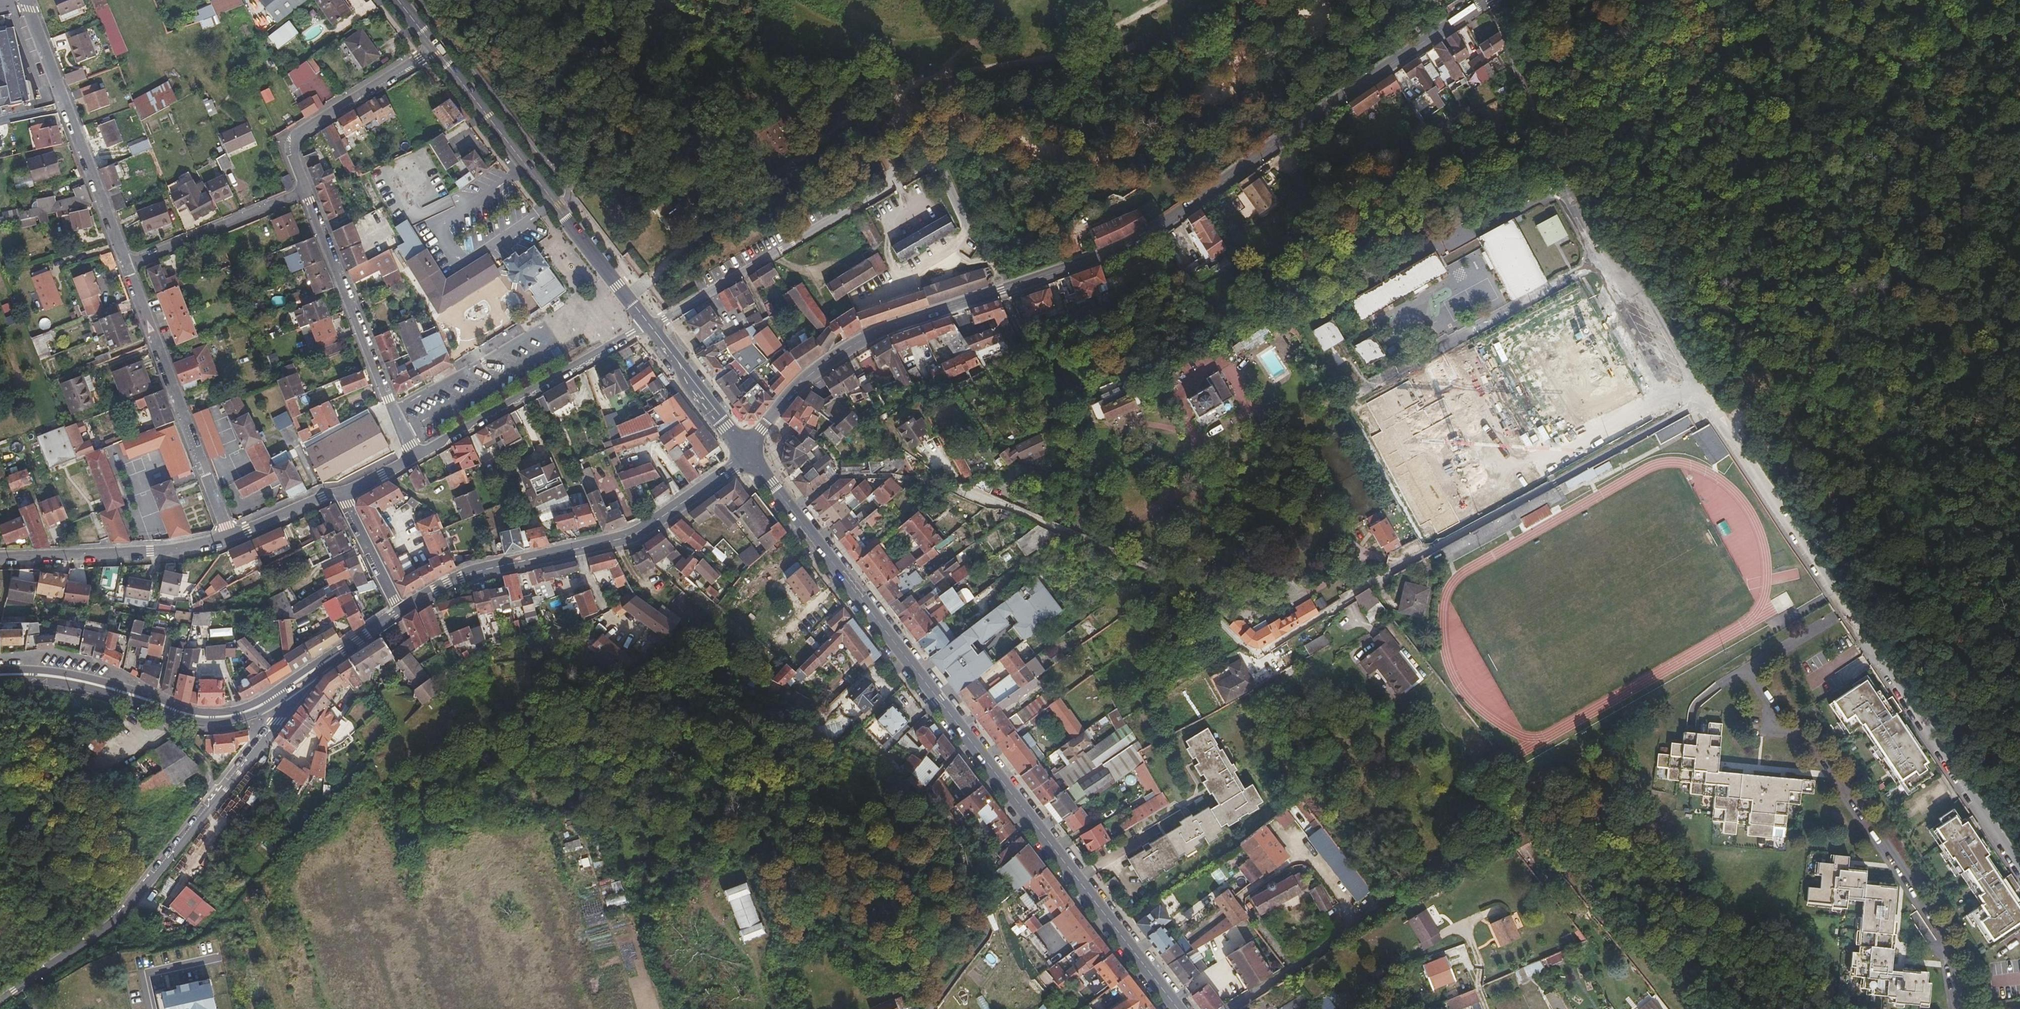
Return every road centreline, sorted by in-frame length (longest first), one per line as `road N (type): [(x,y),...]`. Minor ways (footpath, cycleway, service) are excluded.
road 1 (primary): [(745,452),(804,380),(871,333),(1144,237),(1487,0)]
road 2 (residential): [(2019,865),(1701,400),(1657,371),(1562,176)]
road 3 (primary): [(745,452),(1179,1008)]
road 4 (track): [(640,286),(841,121),(906,83),(1062,49),(1166,0)]
road 5 (tertiary): [(0,1002),(112,921),(161,869),(274,722),(277,694)]
road 6 (primary): [(402,609),(470,574),(652,524),(745,452)]
road 7 (primary): [(436,49),(650,325)]
road 8 (residential): [(230,536),(125,264)]
road 9 (residential): [(305,190),(413,458)]
road 10 (primary): [(0,675),(101,686),(206,718),(242,713),(277,694)]
road 11 (residential): [(125,264),(25,0)]
road 12 (residential): [(413,458),(650,325)]
road 13 (residential): [(0,554),(150,551),(230,536)]
road 14 (residential): [(436,49),(300,132),(292,150),(305,190)]
road 15 (residential): [(305,190),(125,264)]
road 16 (primary): [(650,325),(745,452)]
road 17 (primary): [(277,694),(402,609)]
road 18 (residential): [(402,609),(338,493)]

